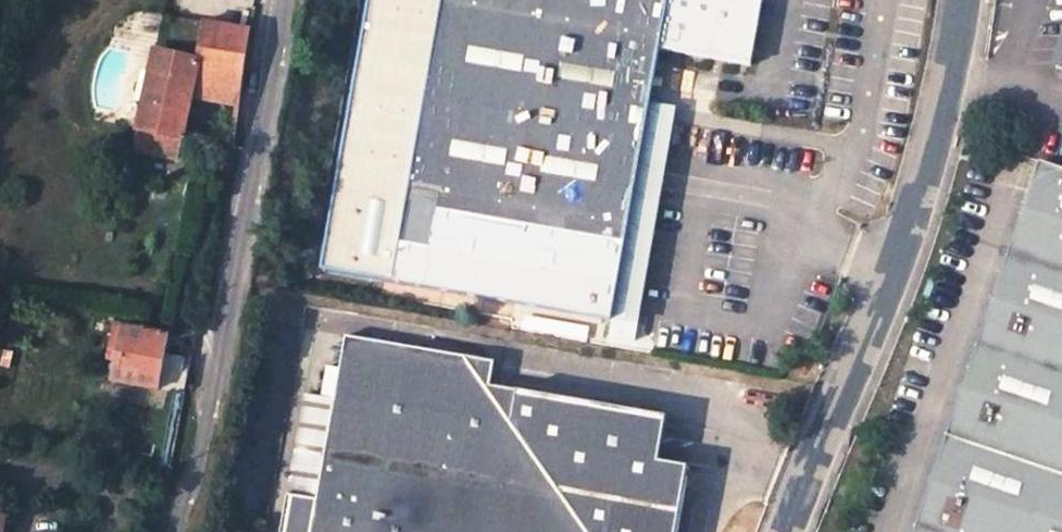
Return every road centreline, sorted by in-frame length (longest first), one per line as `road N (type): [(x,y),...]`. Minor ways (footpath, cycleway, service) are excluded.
road 1 (unclassified): [(962,0),(947,109),(788,531)]
road 2 (unclassified): [(283,0),(261,151),(175,531)]

